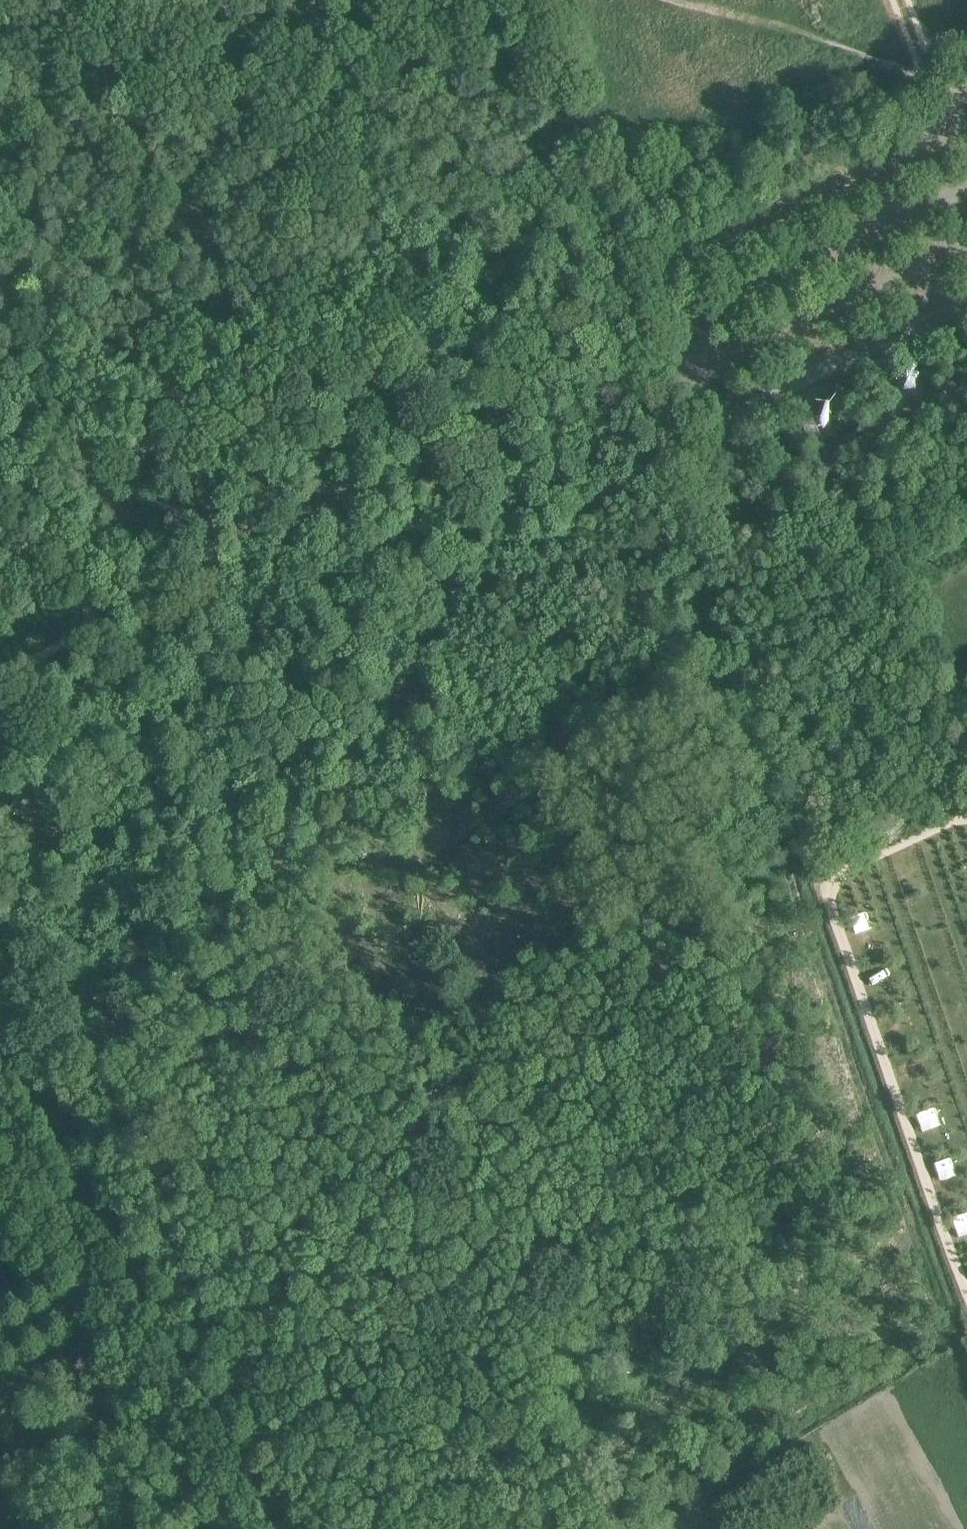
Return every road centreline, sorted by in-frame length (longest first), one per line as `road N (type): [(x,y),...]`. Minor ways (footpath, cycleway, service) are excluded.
road 1 (track): [(966,817),(842,869),(829,891),(966,1300)]
road 2 (unclassified): [(253,1528),(0,1107)]
road 3 (track): [(940,82),(695,0)]
road 4 (track): [(0,84),(231,0)]

